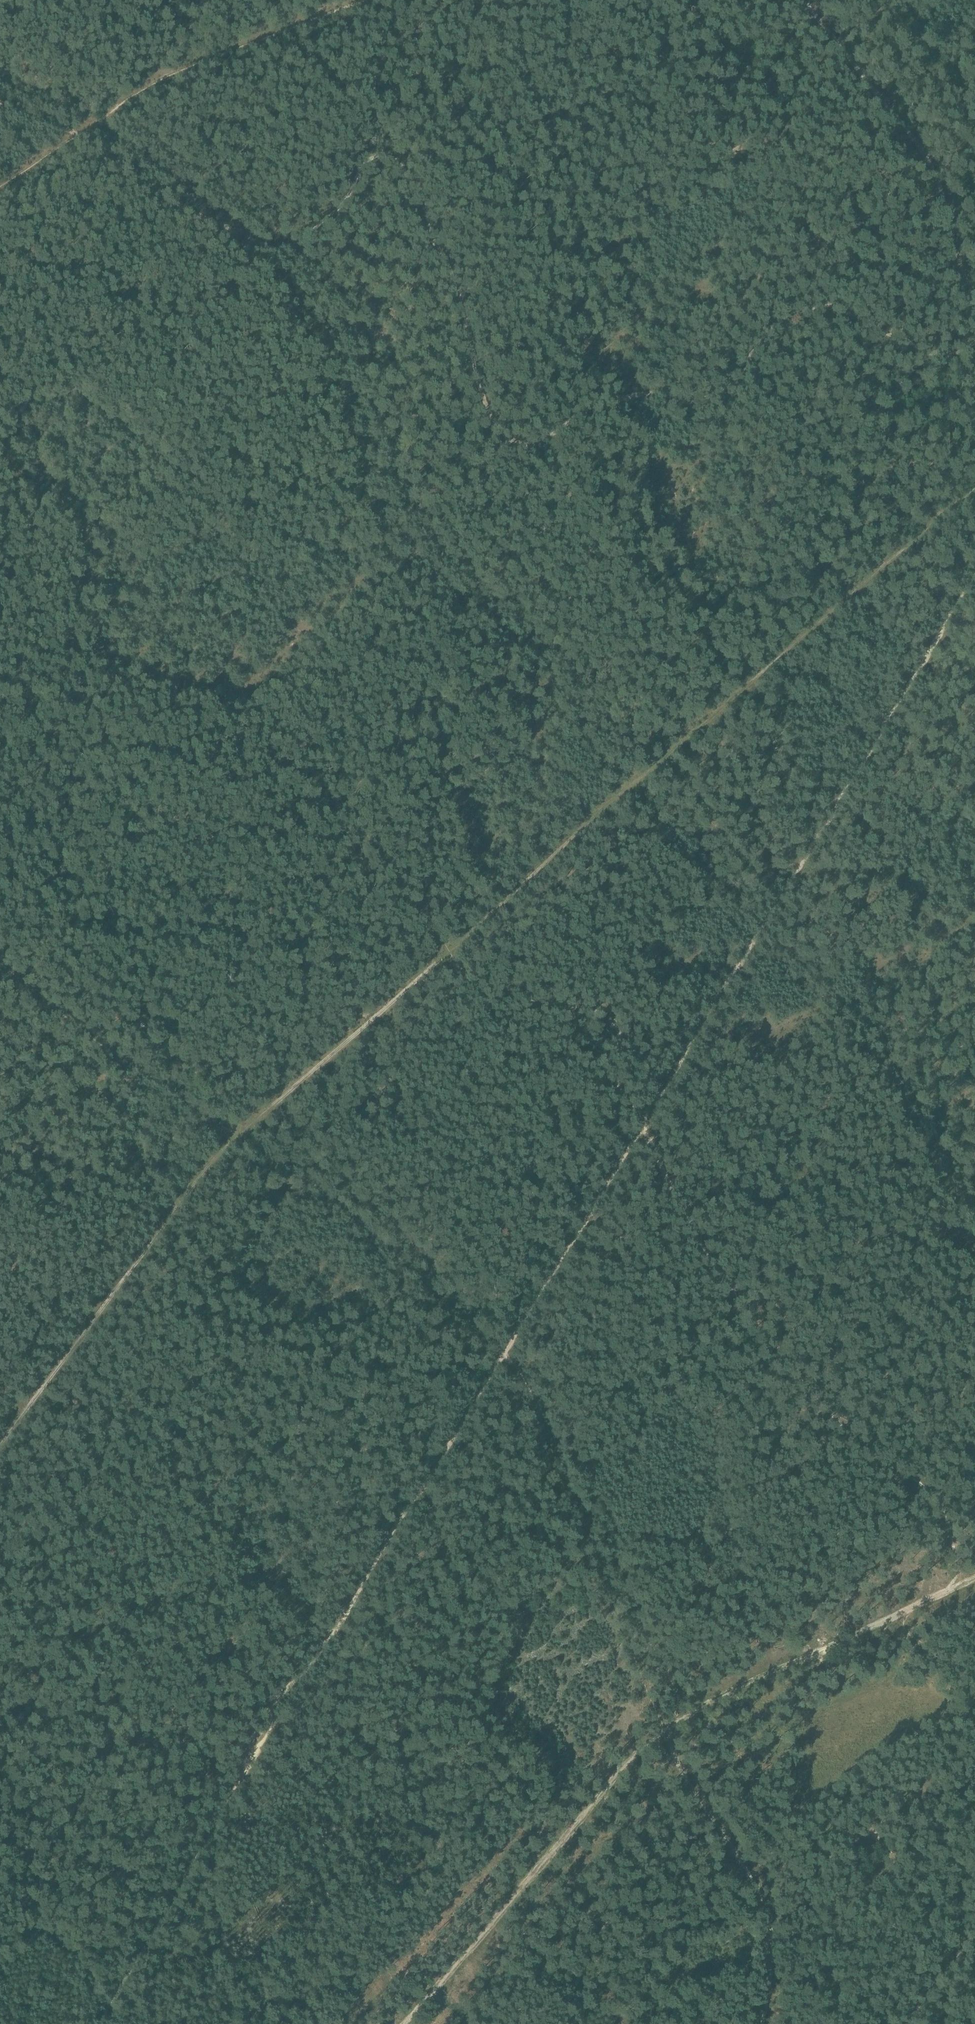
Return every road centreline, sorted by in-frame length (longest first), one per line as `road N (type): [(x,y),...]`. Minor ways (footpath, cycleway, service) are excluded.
road 1 (track): [(974,486),(238,1135),(0,1447)]
road 2 (track): [(659,1729),(528,1384),(440,1288),(370,1232),(0,960)]
road 3 (track): [(400,2023),(659,1729),(974,1568)]
road 4 (track): [(361,0),(168,76),(0,186)]
road 5 (track): [(659,1729),(760,1891),(770,1968),(760,2023)]

